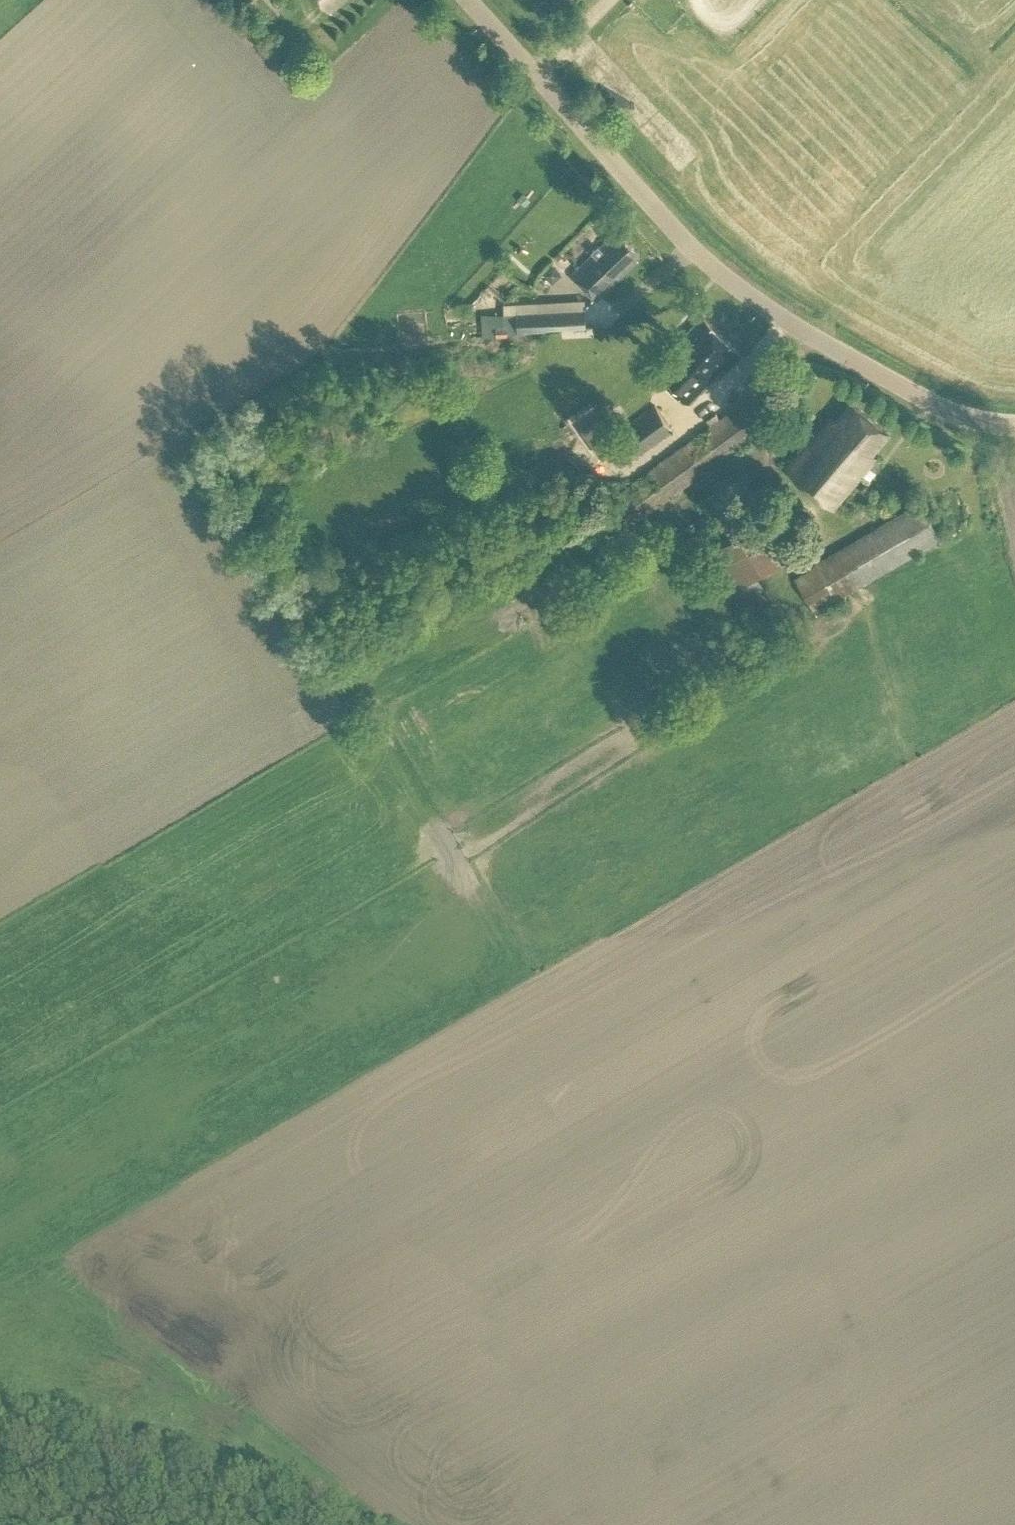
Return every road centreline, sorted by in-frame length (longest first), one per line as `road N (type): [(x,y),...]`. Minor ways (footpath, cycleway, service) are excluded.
road 1 (tertiary): [(1014,429),(941,409),(731,283),(469,0)]
road 2 (track): [(0,1402),(359,1524)]

